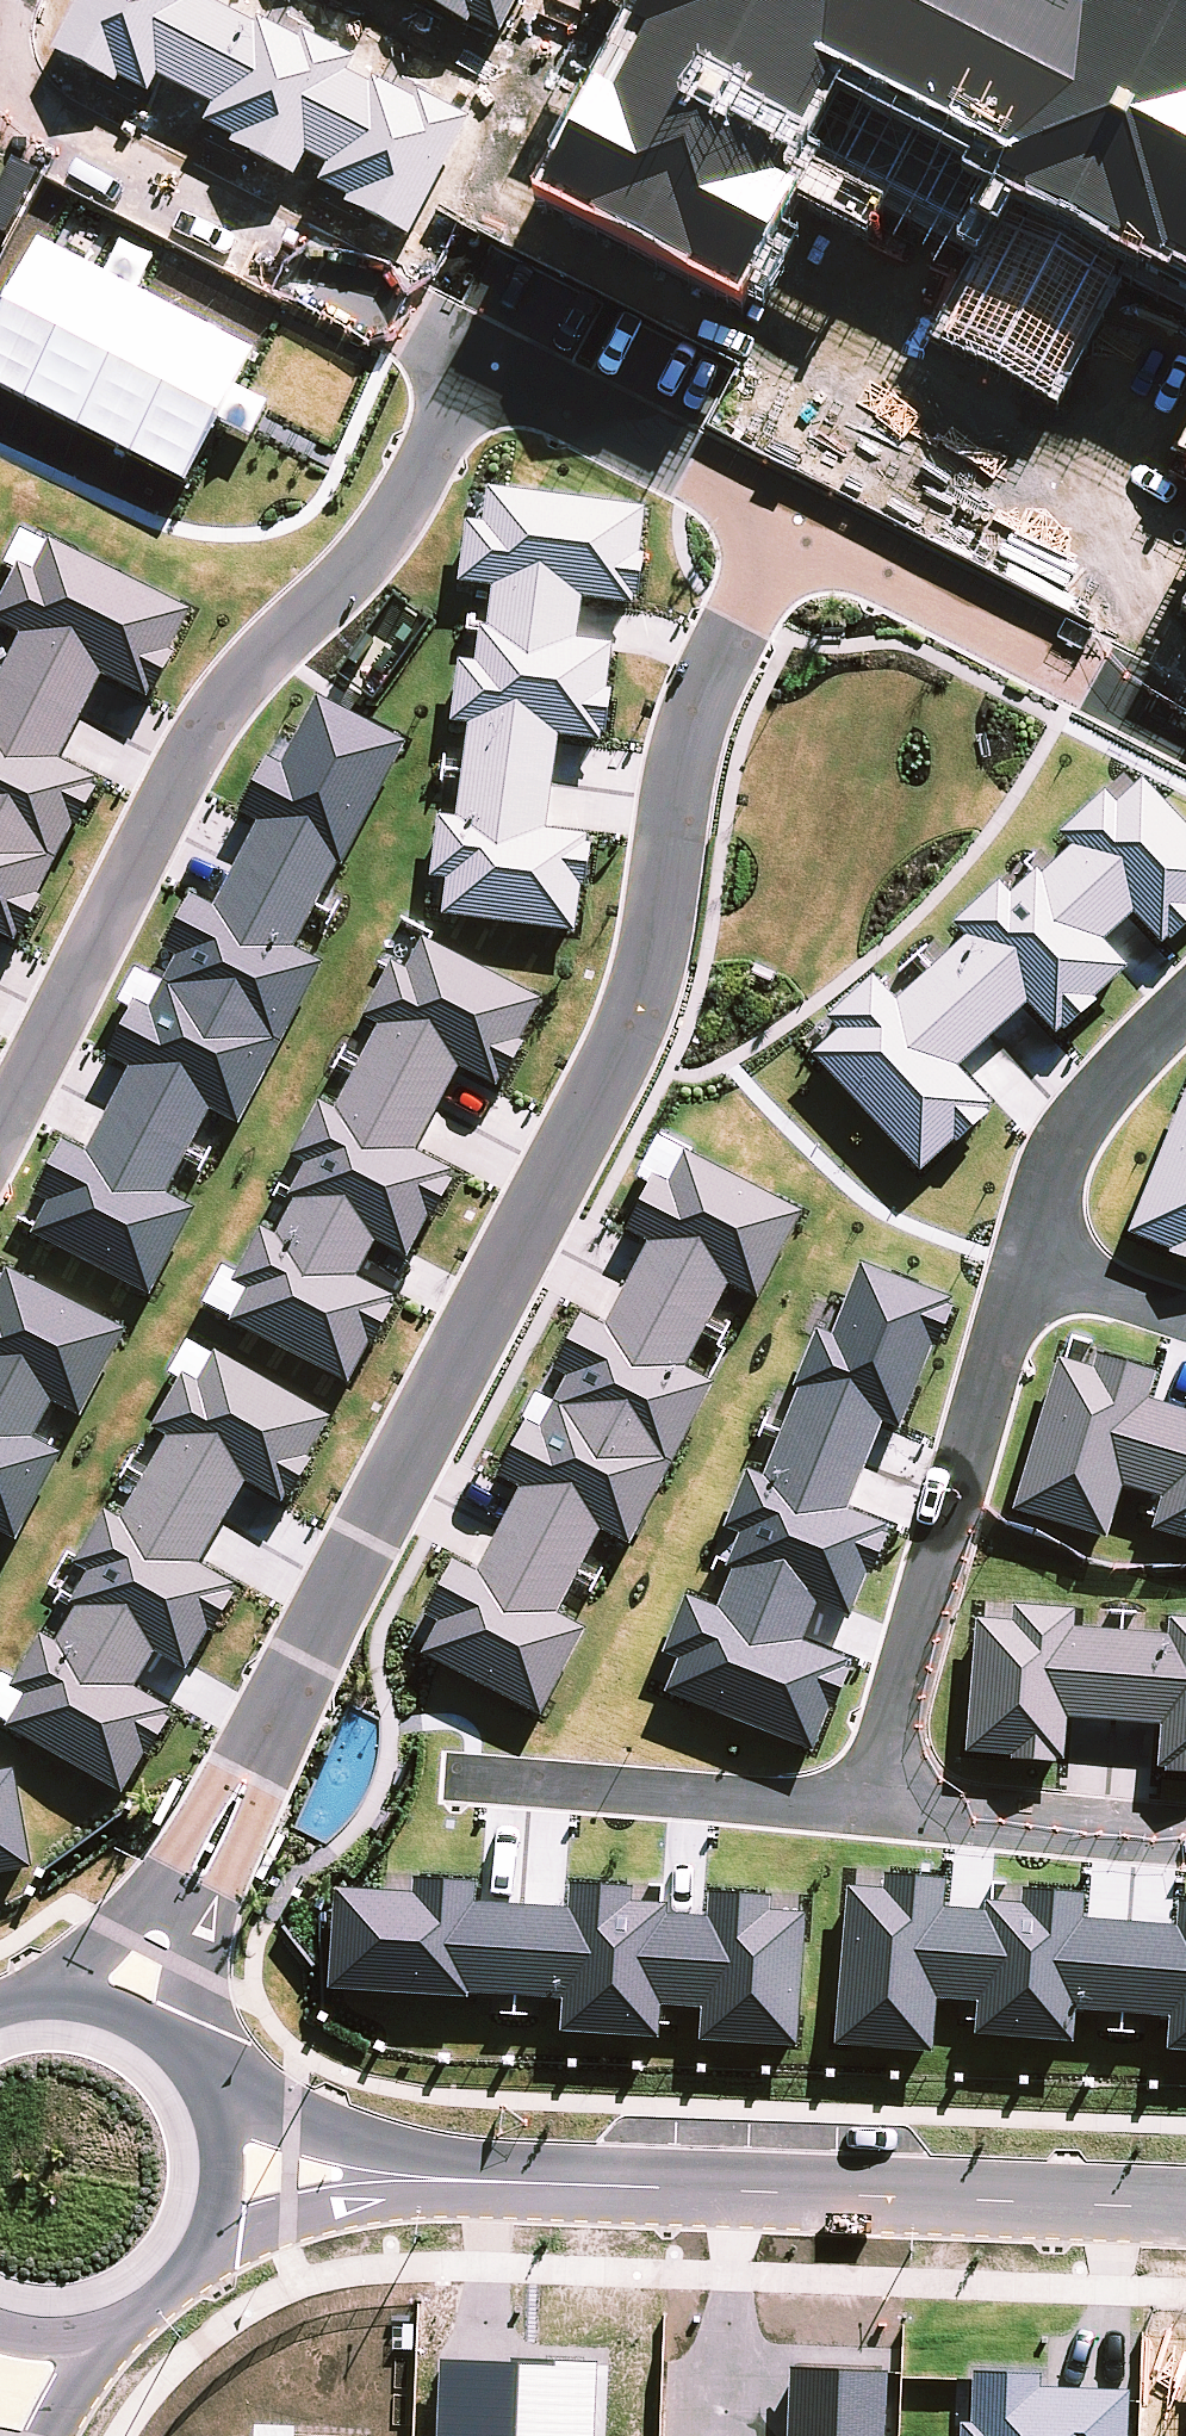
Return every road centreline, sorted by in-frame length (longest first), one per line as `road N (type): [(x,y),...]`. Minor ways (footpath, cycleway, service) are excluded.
road 1 (residential): [(127,2012),(623,1049),(648,975),(697,705),(794,519)]
road 2 (residential): [(224,2174),(1185,2210)]
road 3 (residential): [(0,1127),(223,688),(324,599),(394,518),(481,357)]
road 4 (residential): [(883,1812),(892,1723),(1024,1260)]
road 5 (residential): [(481,357),(0,105)]
road 6 (residential): [(883,1812),(474,1780)]
road 7 (residential): [(794,519),(481,357)]
road 8 (residential): [(1085,674),(794,519)]
road 9 (residential): [(1024,1260),(1082,1109),(1185,1003)]
road 10 (residential): [(1185,1839),(883,1812)]
road 11 (residential): [(224,2174),(212,2228),(183,2276),(141,2312),(89,2333),(18,2334)]
road 12 (residential): [(127,2012),(156,2028),(194,2069),(218,2119),(224,2174)]
road 13 (residential): [(1024,1260),(1185,1317)]
road 14 (residential): [(0,2001),(53,1993),(127,2012)]

